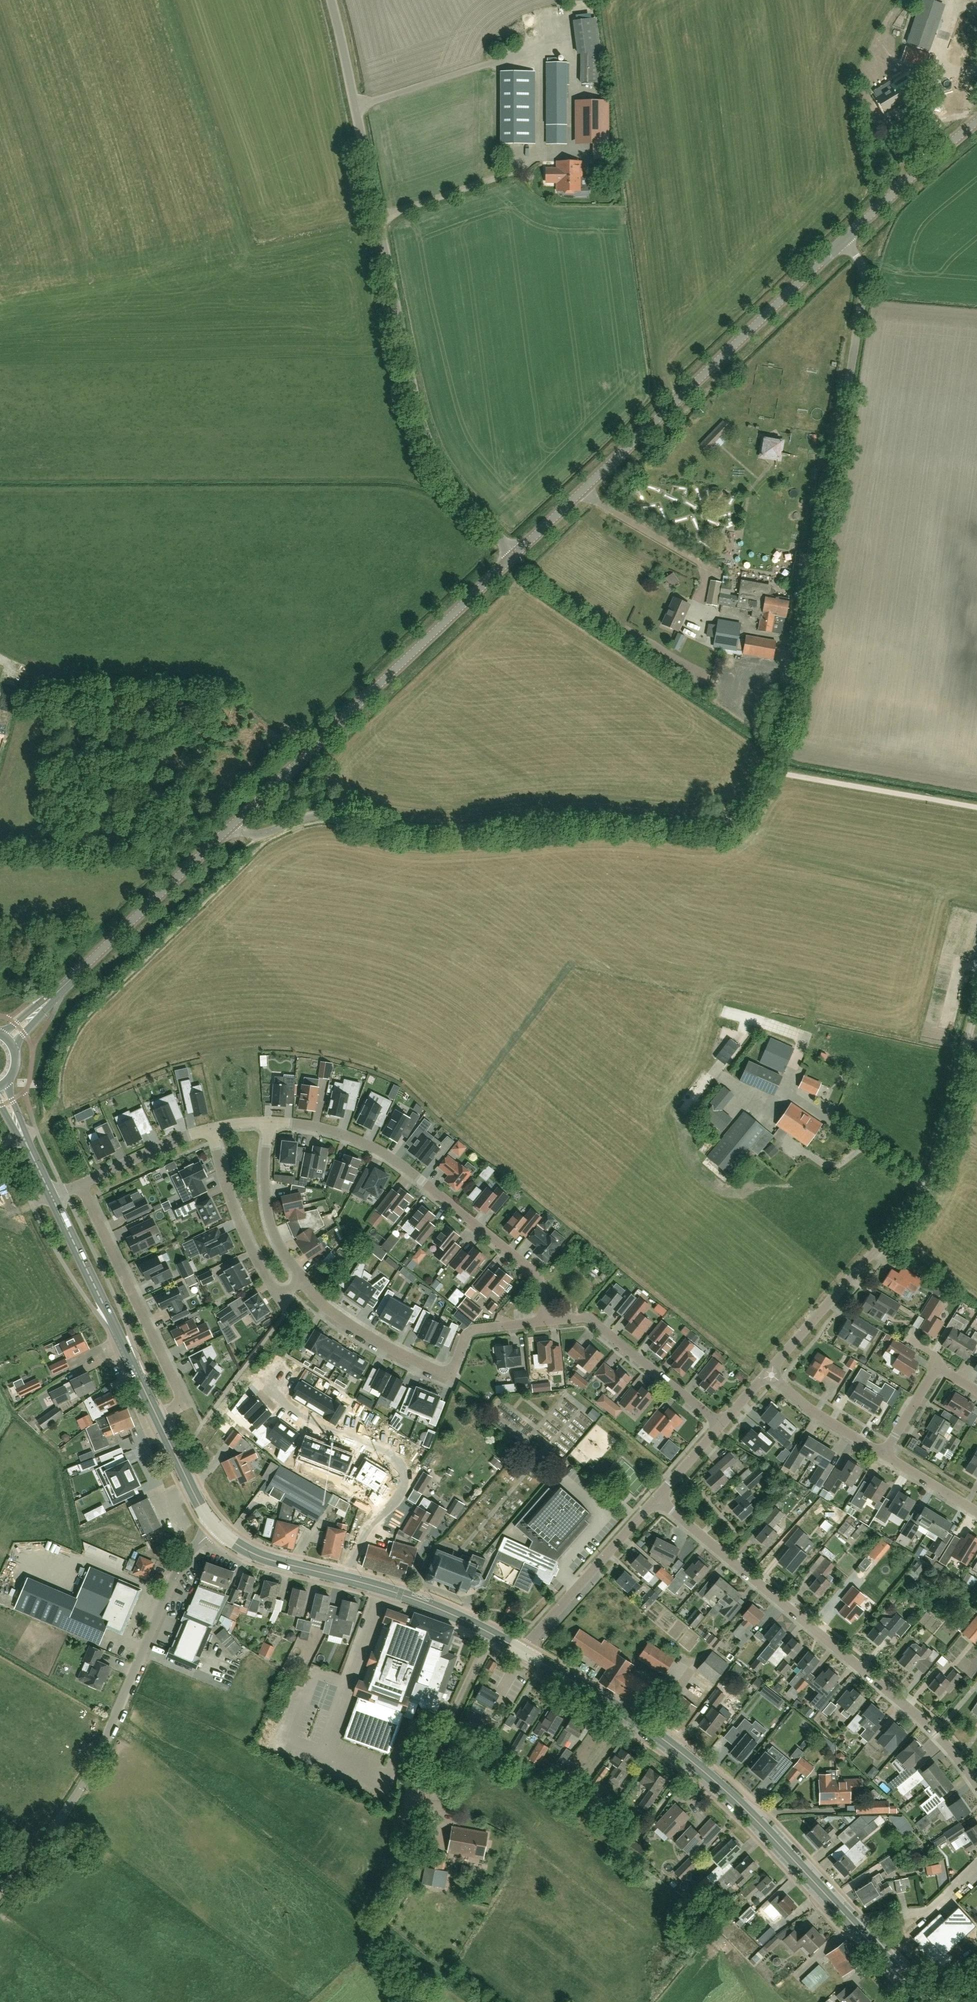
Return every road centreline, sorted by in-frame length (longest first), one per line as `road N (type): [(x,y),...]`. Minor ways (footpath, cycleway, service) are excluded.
road 1 (unclassified): [(232,823),(261,836),(322,815),(456,835),(538,821),(695,826),(736,813),(790,698),(836,459),(864,285),(845,239)]
road 2 (unclassified): [(511,556),(441,478),(418,426),(329,0)]
road 3 (primary): [(926,2001),(672,1746),(523,1653)]
road 4 (tertiary): [(511,556),(845,239)]
road 5 (residential): [(976,1784),(936,1733),(658,1497)]
road 6 (unclassified): [(0,1892),(72,1804),(181,1564),(217,1529)]
road 7 (residential): [(802,1333),(490,1077)]
road 8 (tertiary): [(232,823),(511,556)]
road 9 (residential): [(546,1321),(536,1271),(402,1163),(328,1129),(268,1120)]
road 10 (tertiary): [(8,1040),(232,823)]
road 11 (residential): [(301,1279),(346,1323),(444,1373),(473,1331),(546,1321)]
road 12 (residential): [(347,1579),(371,1522),(400,1496),(398,1464),(378,1448),(311,1425),(268,1387)]
road 13 (track): [(353,109),(567,40),(563,5),(572,0)]
road 14 (track): [(720,822),(740,835),(976,898)]
road 15 (residential): [(80,1185),(179,1393),(178,1404),(157,1416)]
road 16 (primary): [(157,1416),(53,1198)]
road 17 (residential): [(802,1333),(923,1191),(938,1147)]
road 18 (residential): [(546,1321),(590,1319),(721,1425)]
road 19 (residential): [(301,1279),(289,1289),(270,1285),(236,1214),(214,1128)]
road 20 (residential): [(529,1645),(658,1497)]
road 21 (primary): [(523,1653),(434,1607),(347,1579)]
road 22 (tertiary): [(845,239),(976,120)]
road 23 (residential): [(268,1120),(270,1222),(301,1279)]
road 24 (unclassified): [(938,1147),(976,991)]
road 25 (residential): [(214,1128),(80,1185)]
road 26 (residential): [(883,1455),(810,1410),(768,1372)]
road 27 (primary): [(347,1579),(262,1557),(217,1529)]
road 28 (primary): [(217,1529),(157,1416)]
road 29 (primary): [(53,1198),(0,1086)]

